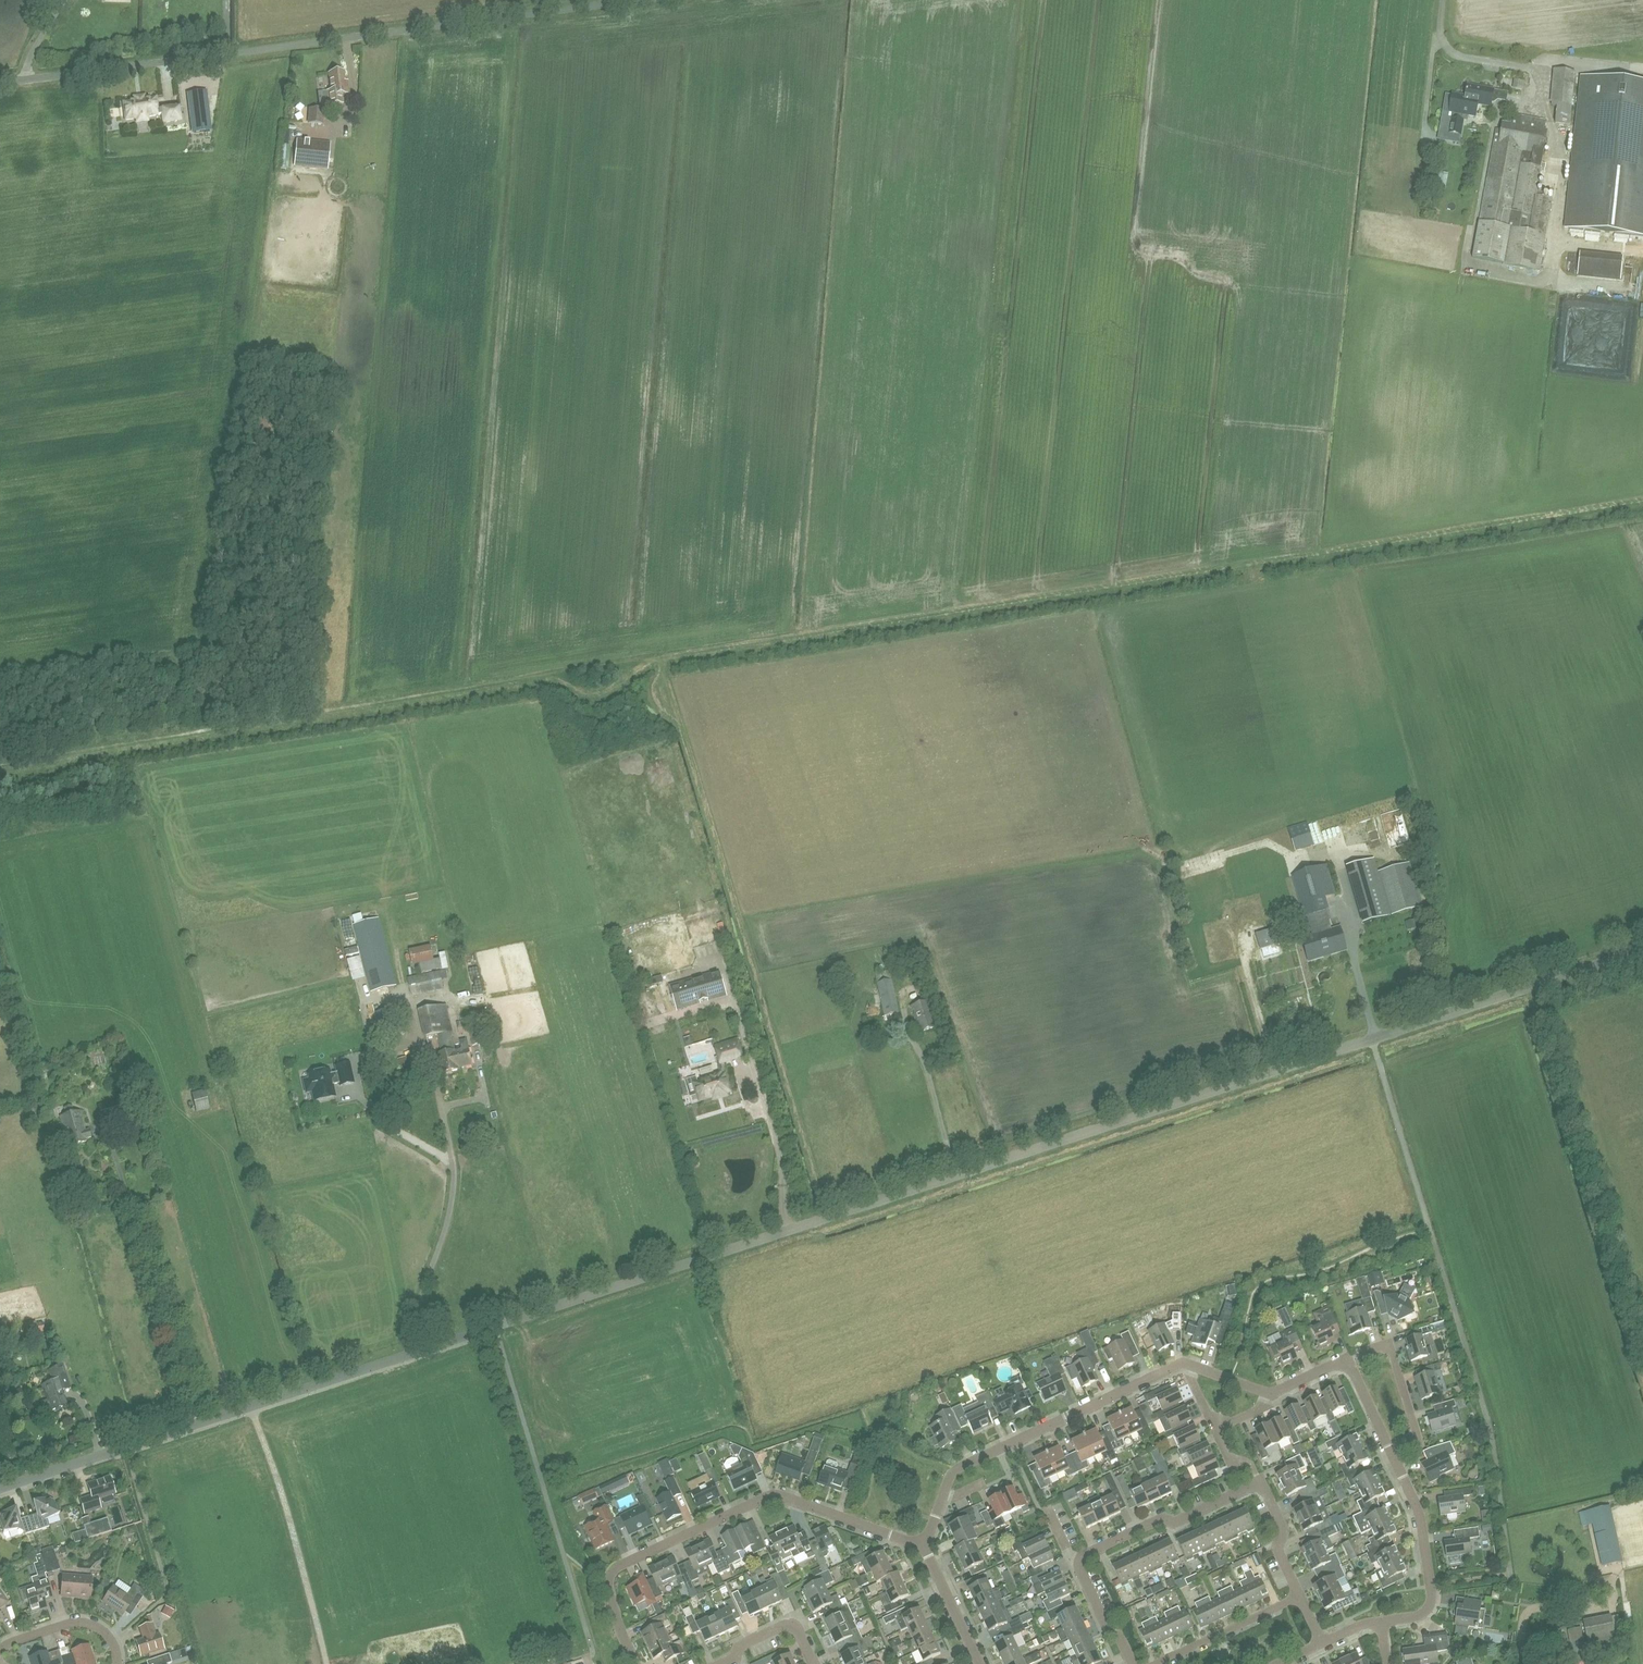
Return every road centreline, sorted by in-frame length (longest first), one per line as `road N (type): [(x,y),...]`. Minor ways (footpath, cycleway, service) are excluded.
road 1 (unclassified): [(0,1488),(1642,950)]
road 2 (unclassified): [(0,83),(637,0)]
road 3 (residential): [(636,1663),(611,1594),(612,1572),(771,1494),(924,1544)]
road 4 (residential): [(1194,1366),(1176,1366),(960,1467),(924,1544)]
road 5 (residential): [(1382,1622),(1422,1615),(1433,1594),(1420,1515),(1395,1462)]
road 6 (residential): [(1080,1565),(1155,1522),(1262,1487)]
road 7 (residential): [(1395,1462),(1417,1438),(1390,1350),(1343,1364)]
road 8 (residential): [(1156,1663),(1300,1598)]
road 9 (residential): [(118,1663),(106,1634),(85,1622),(0,1650)]
road 10 (residential): [(979,1663),(924,1544)]
road 11 (residential): [(813,1663),(798,1631),(785,1624),(742,1643),(721,1663)]
road 12 (residential): [(1300,1598),(1279,1553),(1281,1524),(1262,1487)]

